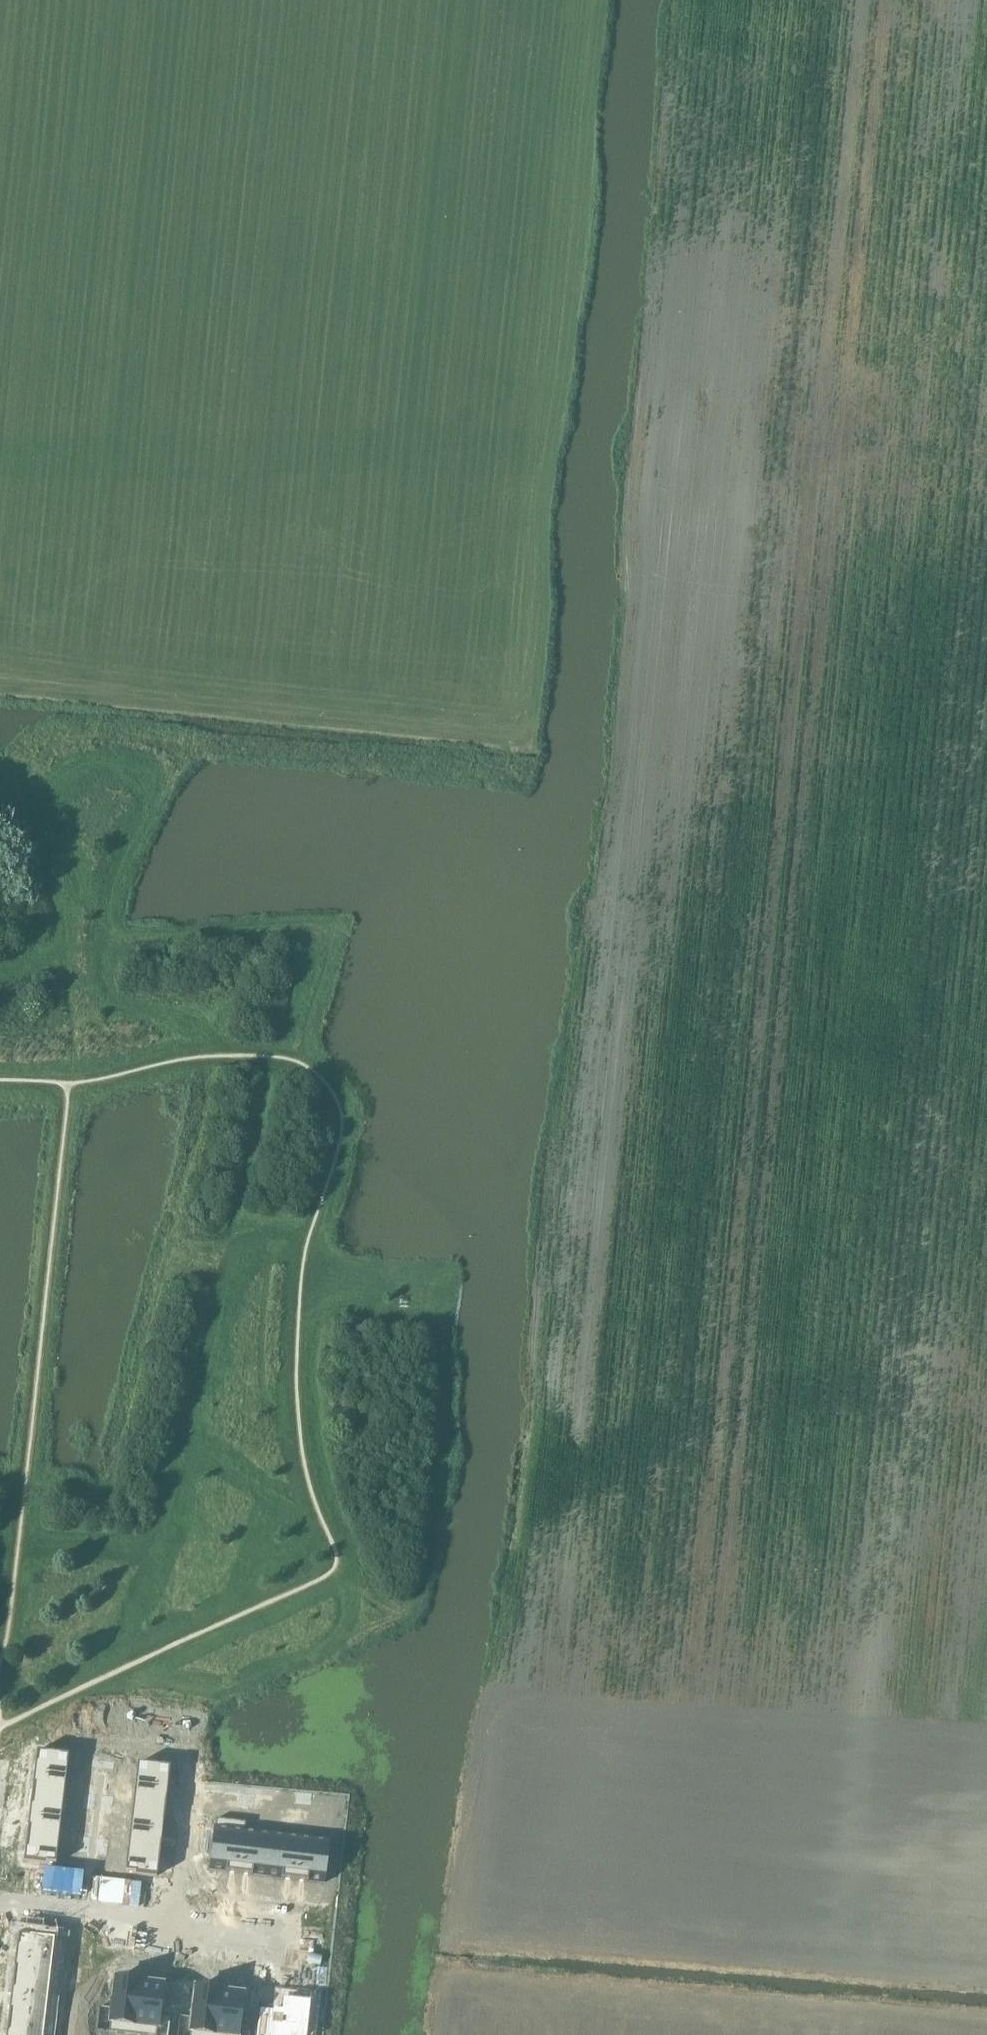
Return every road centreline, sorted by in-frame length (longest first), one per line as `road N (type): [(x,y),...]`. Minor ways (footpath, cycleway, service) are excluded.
road 1 (residential): [(317,1940),(0,1903)]

